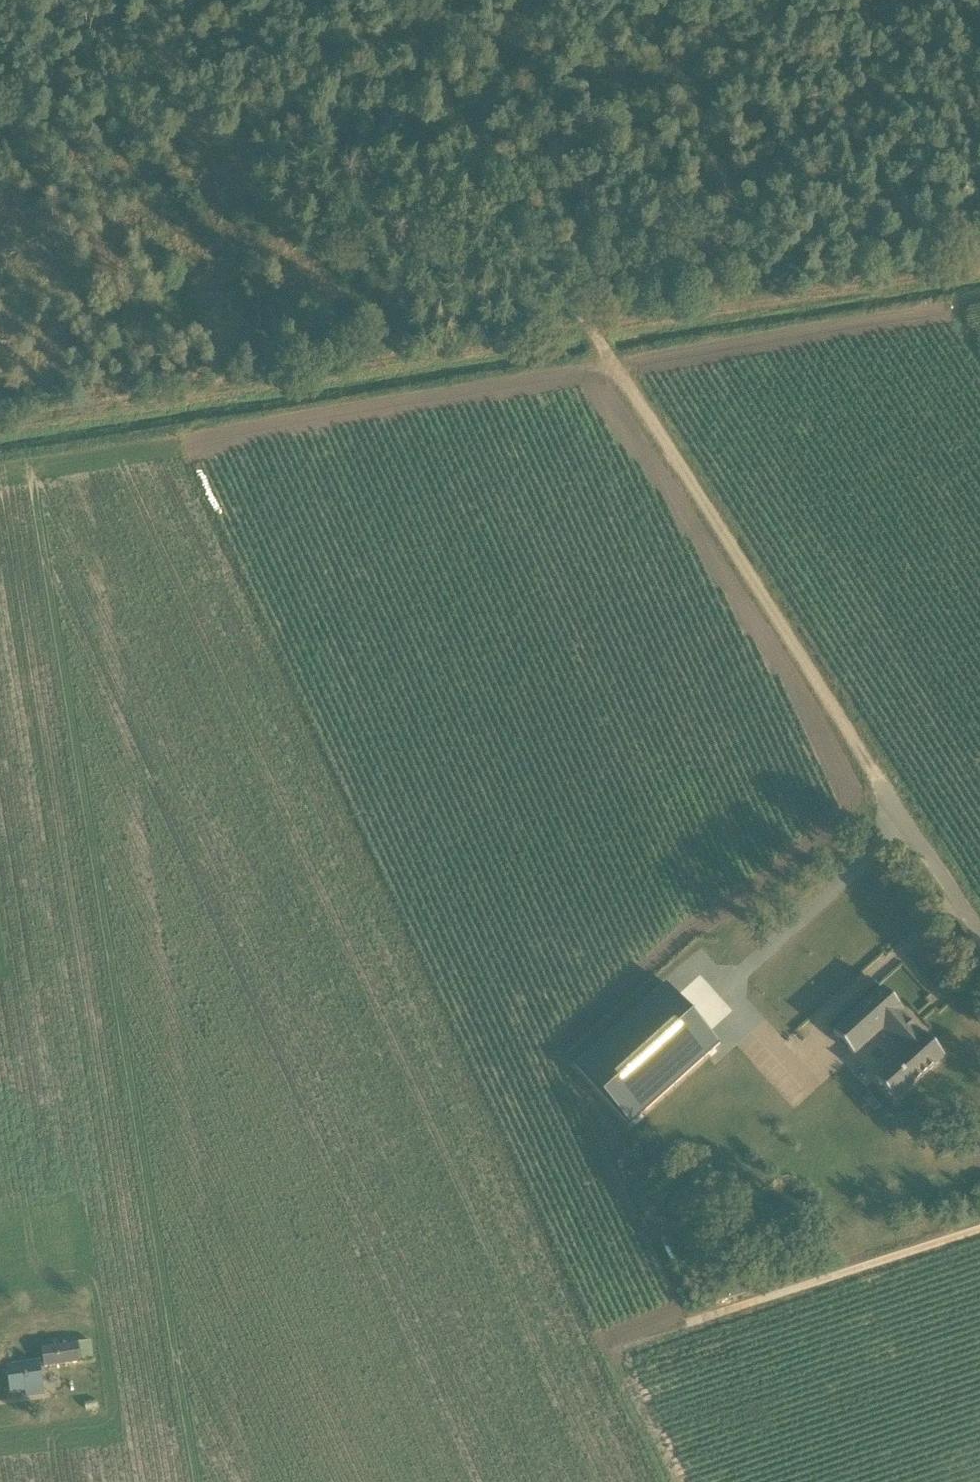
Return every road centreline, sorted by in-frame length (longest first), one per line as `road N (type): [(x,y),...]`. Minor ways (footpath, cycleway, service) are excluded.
road 1 (track): [(394,0),(979,943)]
road 2 (track): [(232,0),(0,148)]

